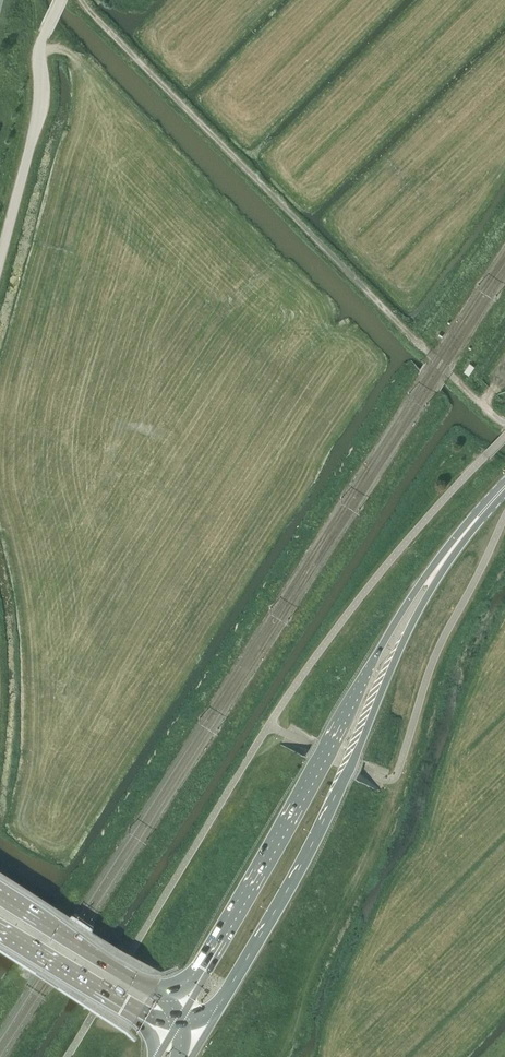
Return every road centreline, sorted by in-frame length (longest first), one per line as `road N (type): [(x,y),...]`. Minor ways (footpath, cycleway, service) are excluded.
road 1 (secondary): [(199,1033),(265,932),(341,787),(407,634),(466,530)]
road 2 (secondary): [(466,530),(378,652),(183,1003)]
road 3 (track): [(425,350),(81,0)]
road 4 (unclassified): [(0,260),(42,108),(38,51),(60,0)]
road 5 (secondary): [(183,1003),(0,892)]
road 6 (secondary): [(0,931),(167,1036)]

